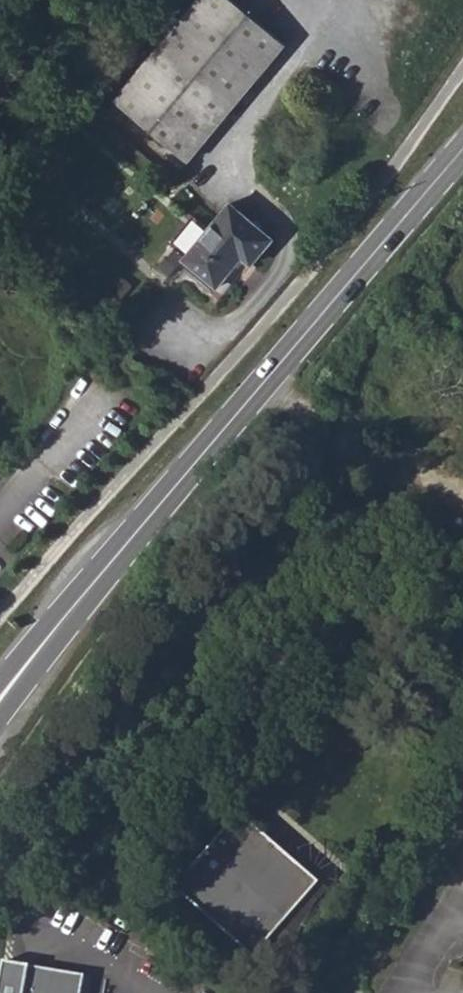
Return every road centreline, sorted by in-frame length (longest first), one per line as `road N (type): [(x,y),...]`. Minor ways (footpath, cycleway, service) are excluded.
road 1 (secondary): [(111,561),(462,149)]
road 2 (secondary): [(0,723),(111,561)]
road 3 (secondary): [(111,561),(0,683)]
road 4 (residential): [(0,512),(103,399)]

